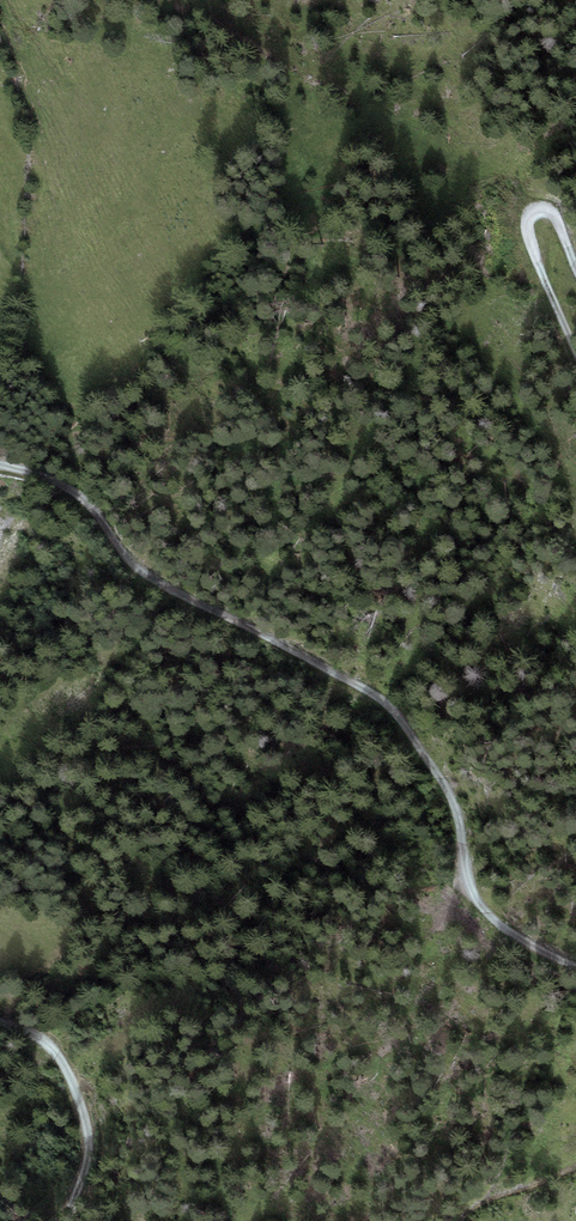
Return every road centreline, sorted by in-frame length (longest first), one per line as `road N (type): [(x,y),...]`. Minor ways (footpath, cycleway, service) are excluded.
road 1 (track): [(575,969),(509,936),(470,894),(457,817),(437,770),(380,697),(143,578),(88,501),(0,465)]
road 2 (track): [(0,1020),(47,1043),(77,1092),(89,1147),(67,1220)]
road 3 (track): [(575,269),(553,214),(542,207),(527,214),(523,229),(575,348)]

